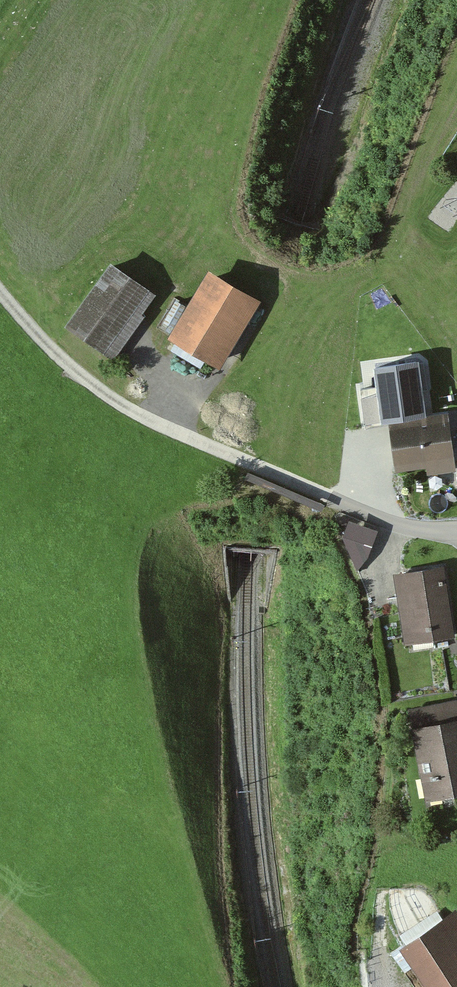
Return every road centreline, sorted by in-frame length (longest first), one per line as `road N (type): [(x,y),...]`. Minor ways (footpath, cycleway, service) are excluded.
road 1 (residential): [(456,532),(371,517),(146,417)]
road 2 (unclassified): [(146,417),(50,350),(0,292)]

